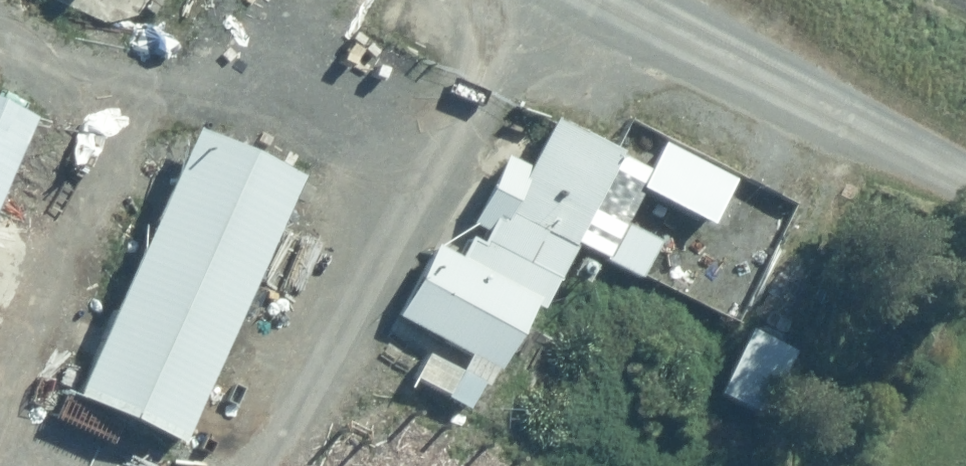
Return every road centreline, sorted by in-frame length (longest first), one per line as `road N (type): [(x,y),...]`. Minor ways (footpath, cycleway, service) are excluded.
road 1 (track): [(506,0),(262,465)]
road 2 (residential): [(626,0),(965,177)]
road 3 (track): [(0,66),(105,109),(0,342)]
road 4 (track): [(105,109),(254,94),(415,175)]

